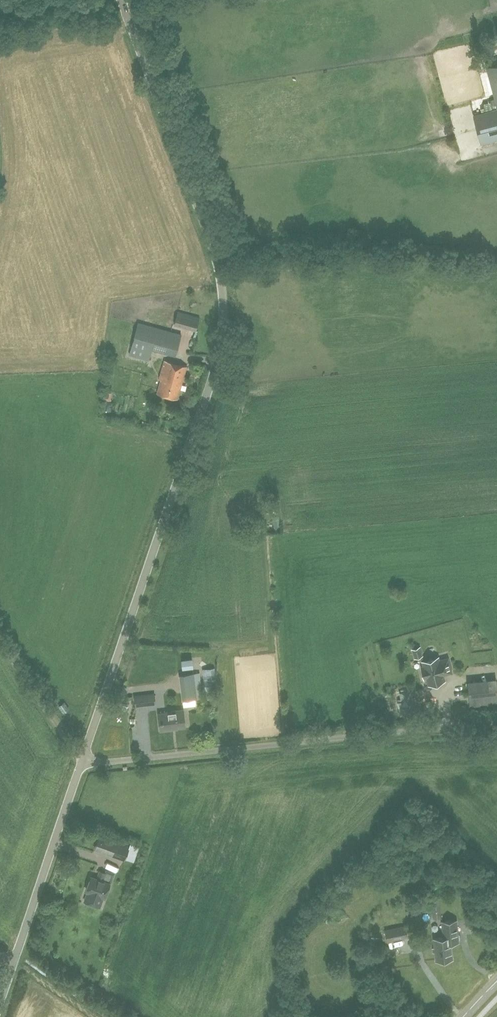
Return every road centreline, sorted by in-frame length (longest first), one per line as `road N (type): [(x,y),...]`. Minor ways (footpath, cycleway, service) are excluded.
road 1 (unclassified): [(81,765),(211,385),(222,323),(216,259),(121,0)]
road 2 (unclassified): [(81,765),(496,722)]
road 3 (unclassified): [(14,963),(81,765)]

